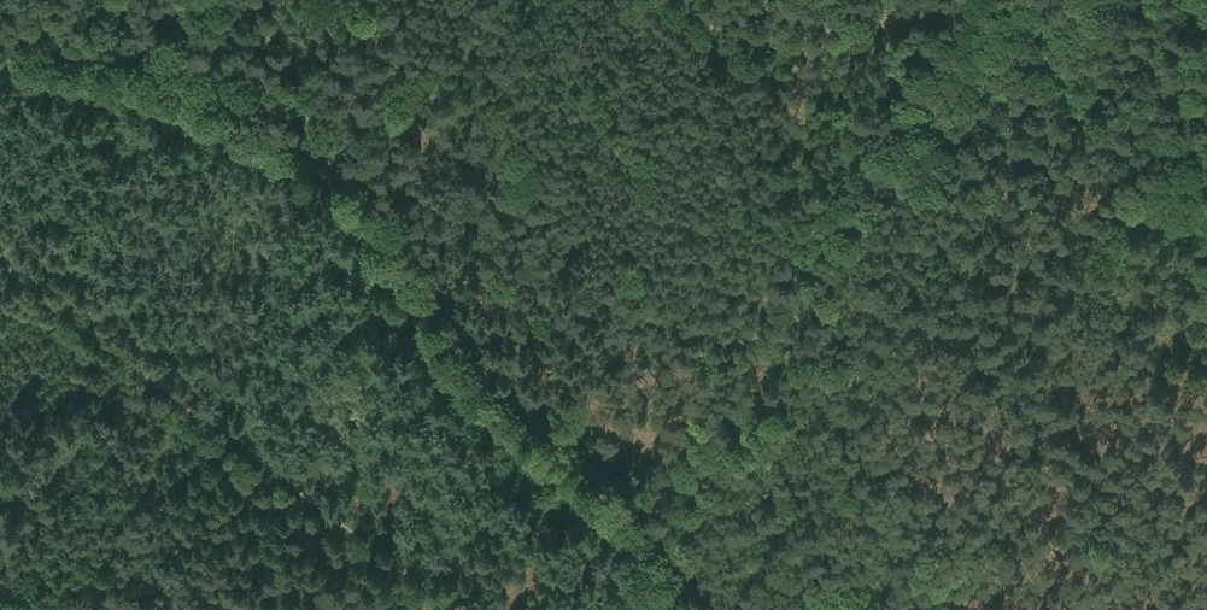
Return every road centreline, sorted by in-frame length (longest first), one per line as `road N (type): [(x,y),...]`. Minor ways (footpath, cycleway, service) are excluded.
road 1 (track): [(651,526),(697,461),(763,391),(788,338),(801,276),(890,117),(940,0)]

